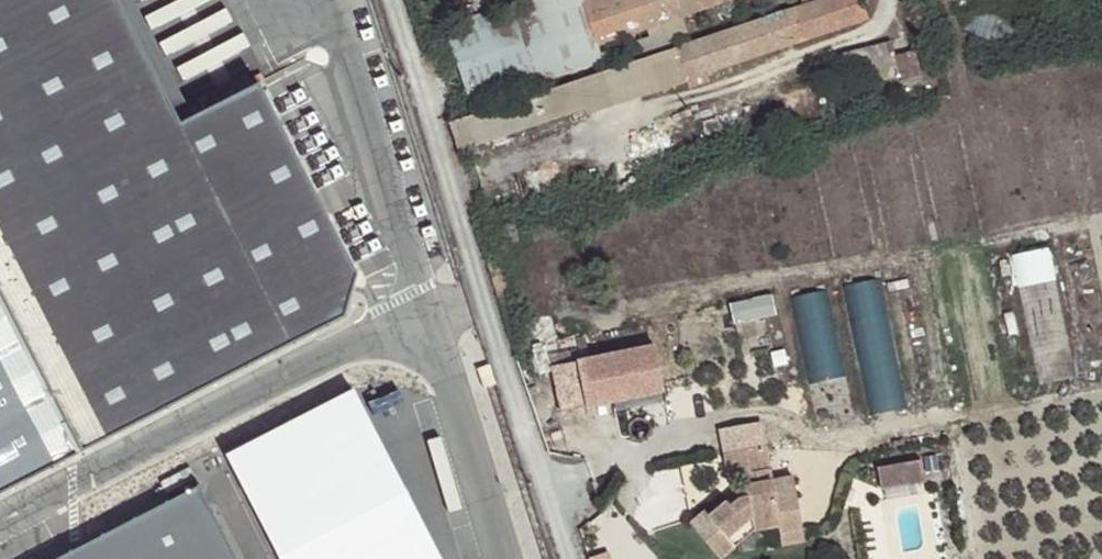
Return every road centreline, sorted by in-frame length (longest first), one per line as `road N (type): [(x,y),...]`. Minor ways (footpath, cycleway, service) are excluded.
road 1 (track): [(889,0),(874,29),(842,45),(451,184)]

